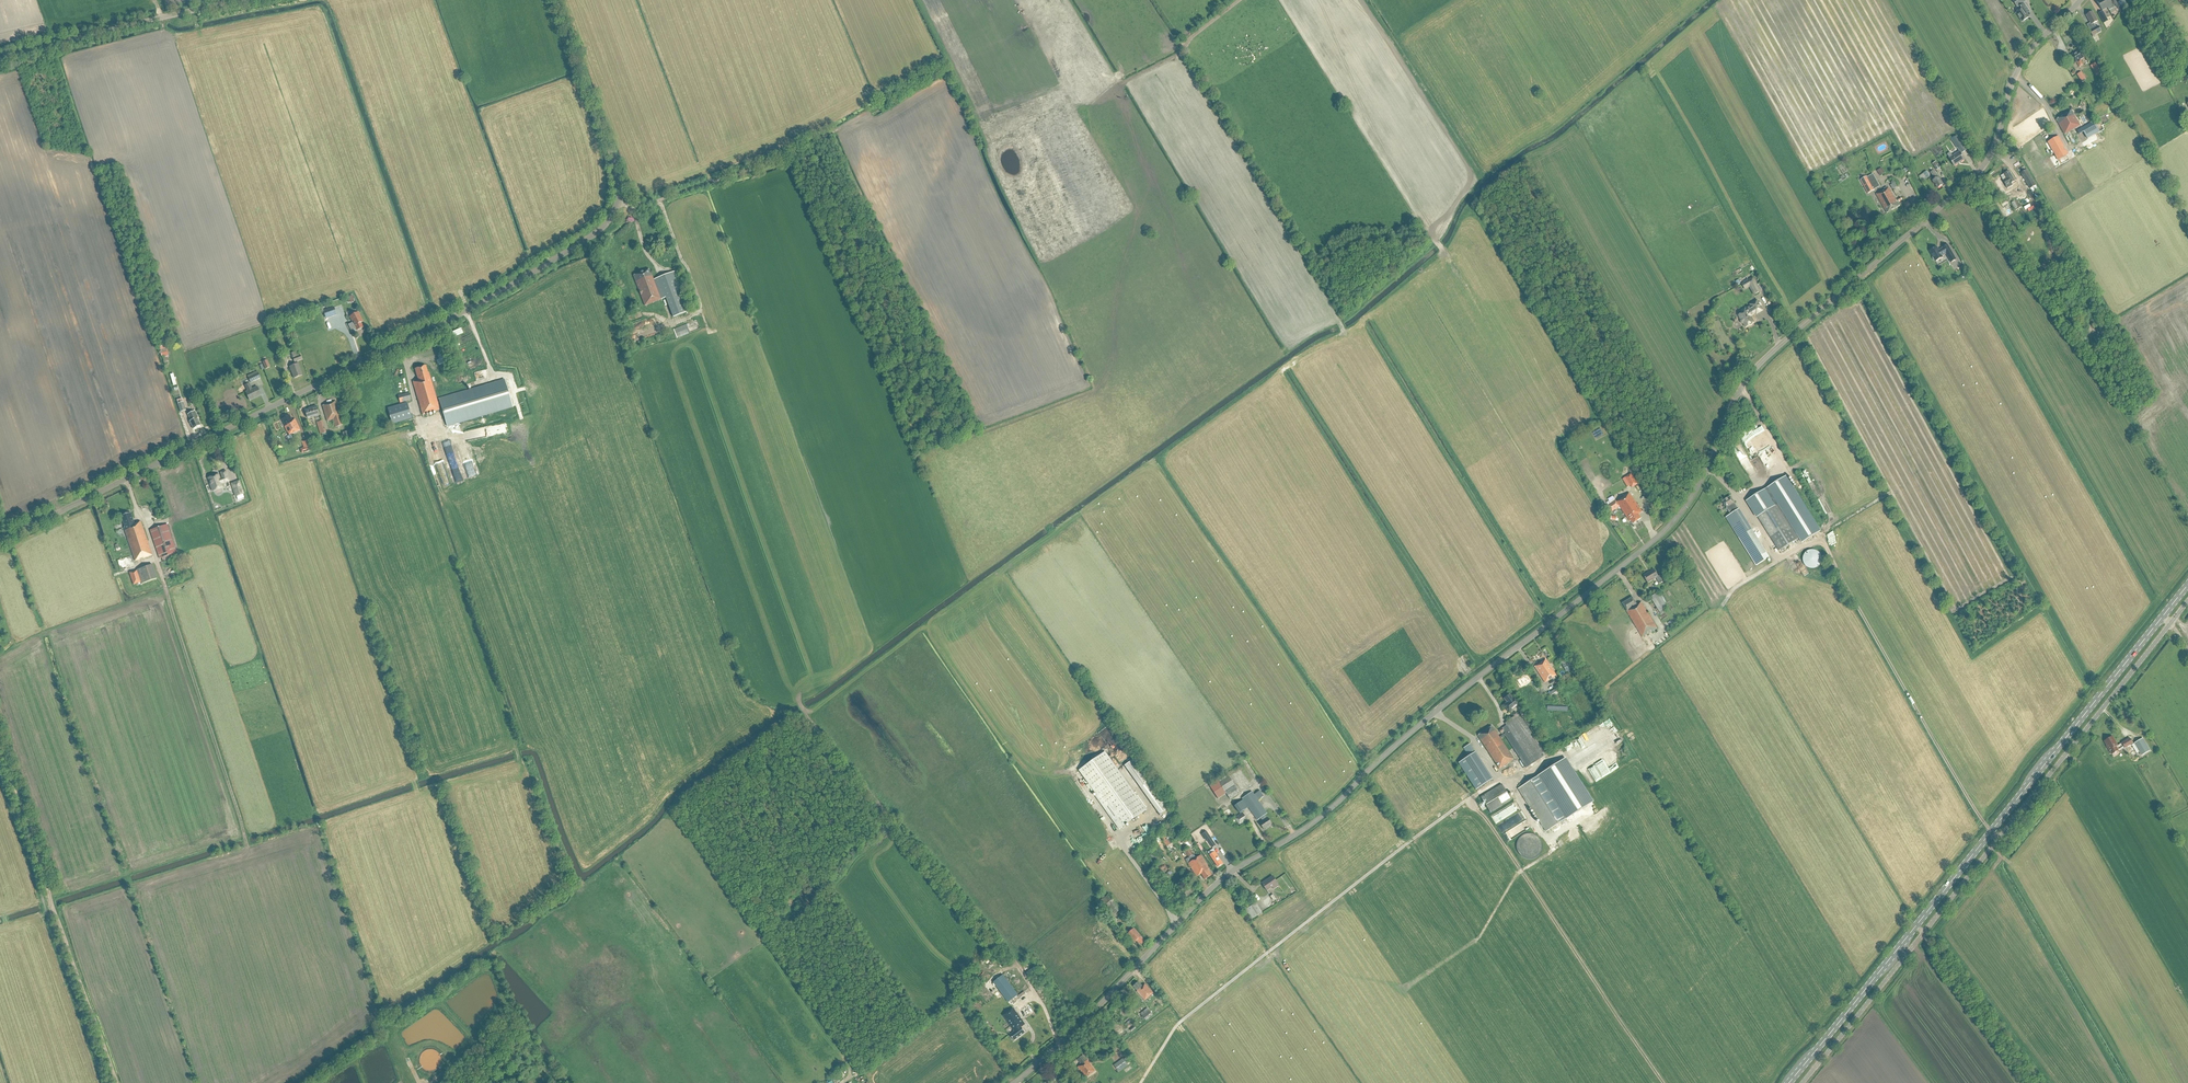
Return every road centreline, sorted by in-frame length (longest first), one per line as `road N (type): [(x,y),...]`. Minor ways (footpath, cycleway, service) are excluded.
road 1 (unclassified): [(1014,1082),(1221,880),(1321,817),(1436,712),(1672,523),(1749,375),(1985,168),(2021,63),(2081,0)]
road 2 (tertiary): [(0,540),(478,305),(598,232),(617,204),(618,174),(555,0)]
road 3 (track): [(1478,811),(1468,799),(1183,1020),(1141,1082)]
road 4 (primary): [(1915,926),(2162,617)]
road 5 (unclassified): [(1924,933),(2170,624)]
road 6 (track): [(0,748),(117,1082)]
road 7 (track): [(1014,961),(897,833),(799,702)]
road 8 (track): [(1521,871),(1664,1082)]
road 9 (tertiary): [(0,58),(240,0)]
road 10 (primary): [(1789,1082),(1915,926)]
road 11 (unclassified): [(1802,1082),(1924,933)]
road 12 (track): [(671,812),(803,712)]
road 13 (track): [(1239,0),(1179,55),(1119,85)]

